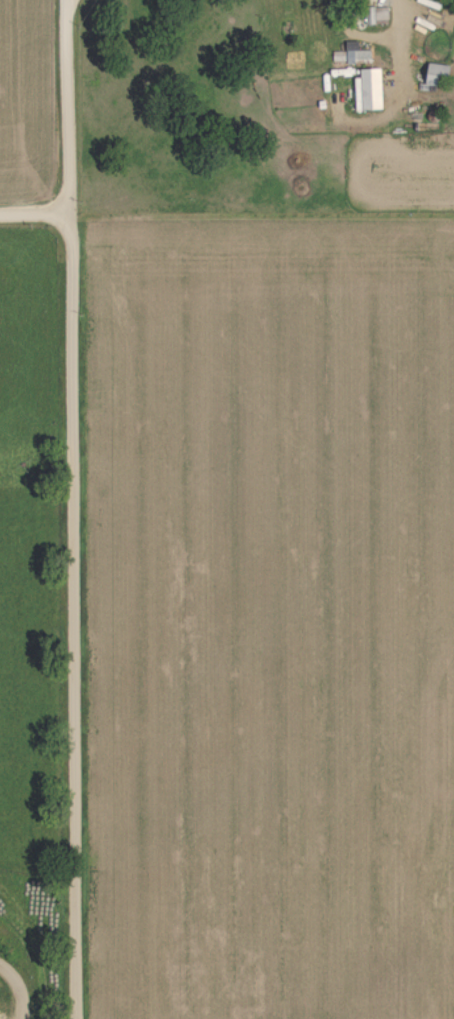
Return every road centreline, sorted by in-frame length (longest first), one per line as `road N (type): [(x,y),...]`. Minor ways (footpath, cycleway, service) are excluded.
road 1 (residential): [(67,1018),(68,0)]

